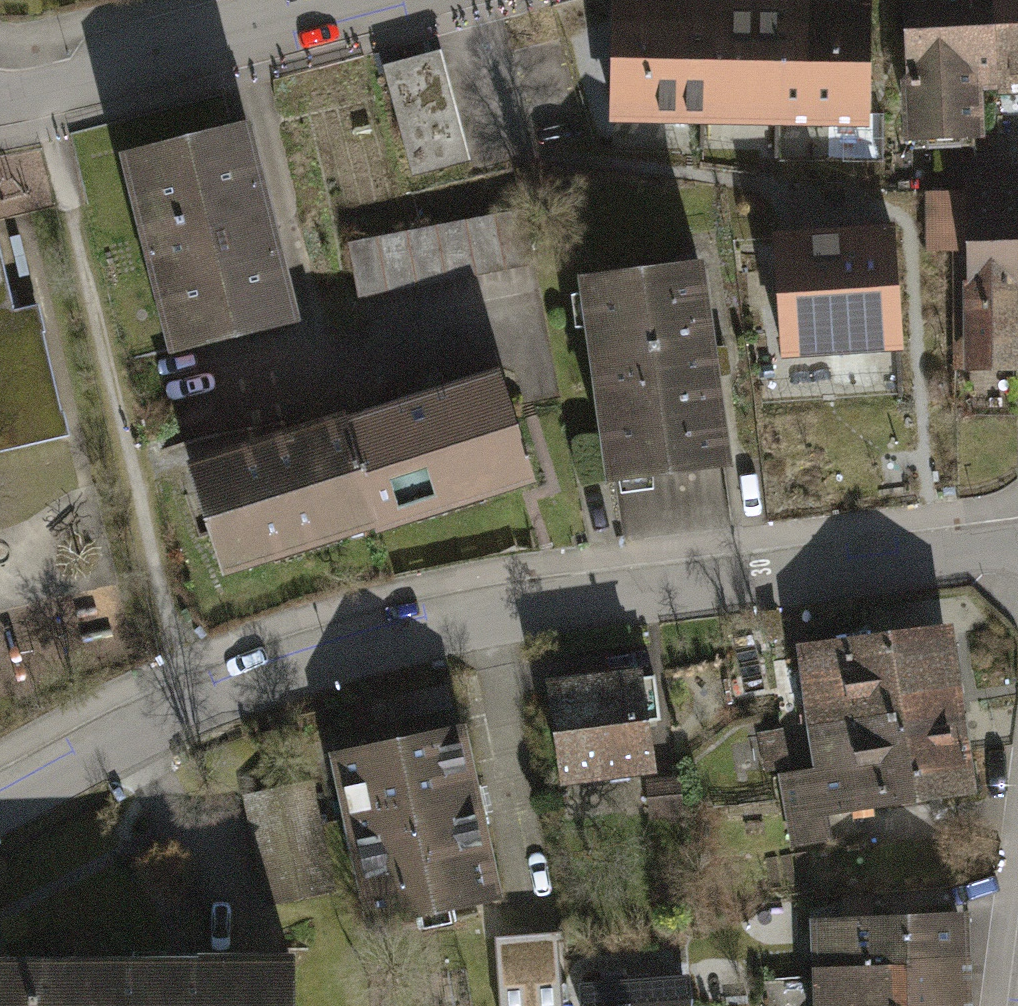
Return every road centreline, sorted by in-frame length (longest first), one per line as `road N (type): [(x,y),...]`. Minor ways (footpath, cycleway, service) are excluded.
road 1 (residential): [(0,795),(188,691),(595,580),(1017,539)]
road 2 (residential): [(0,93),(372,0)]

